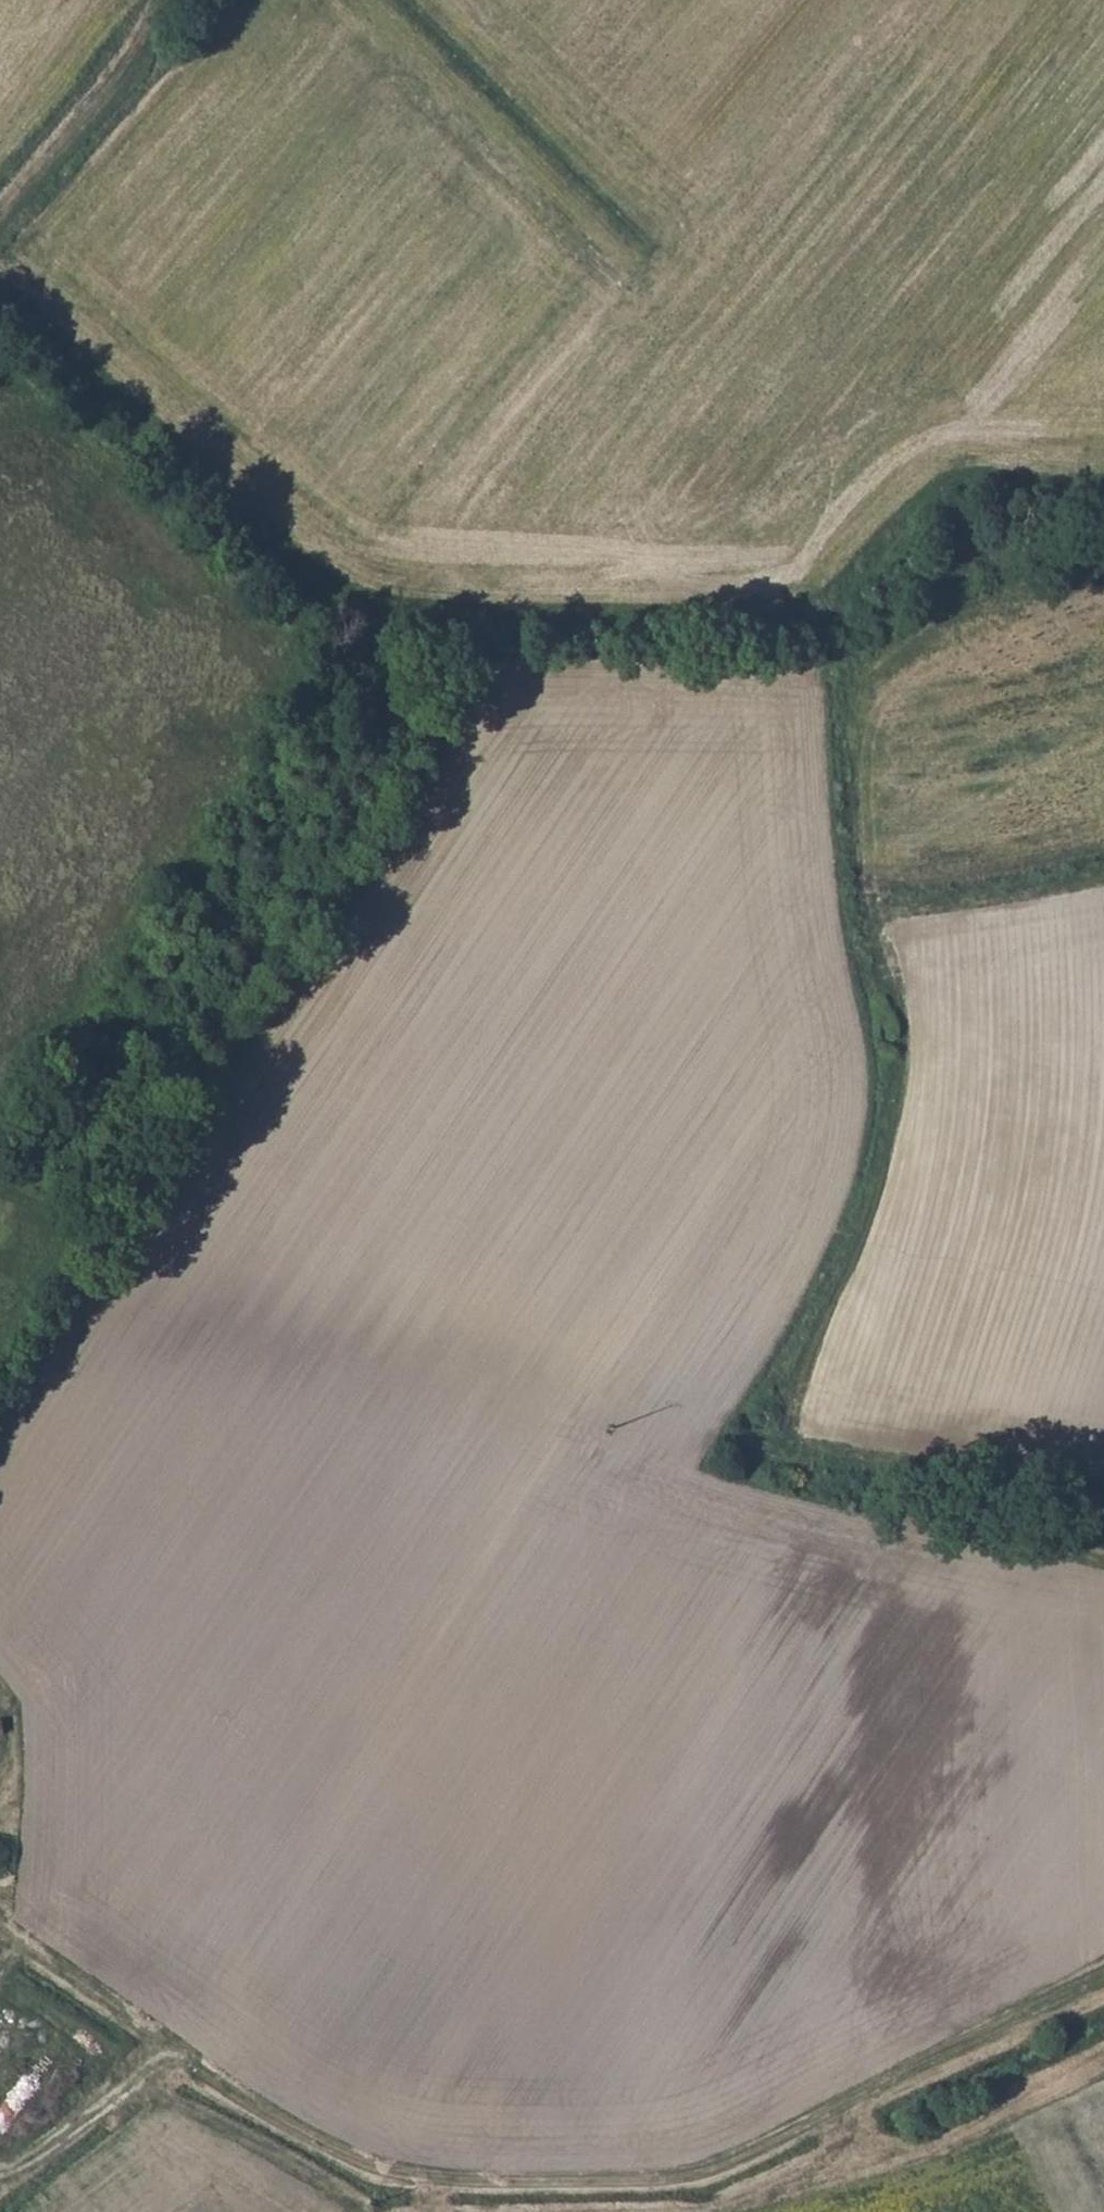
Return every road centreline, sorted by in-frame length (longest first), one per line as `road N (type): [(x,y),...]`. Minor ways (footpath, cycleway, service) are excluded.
road 1 (track): [(0,2167),(127,2065),(209,2052),(371,2149)]
road 2 (track): [(176,65),(133,78),(0,227)]

